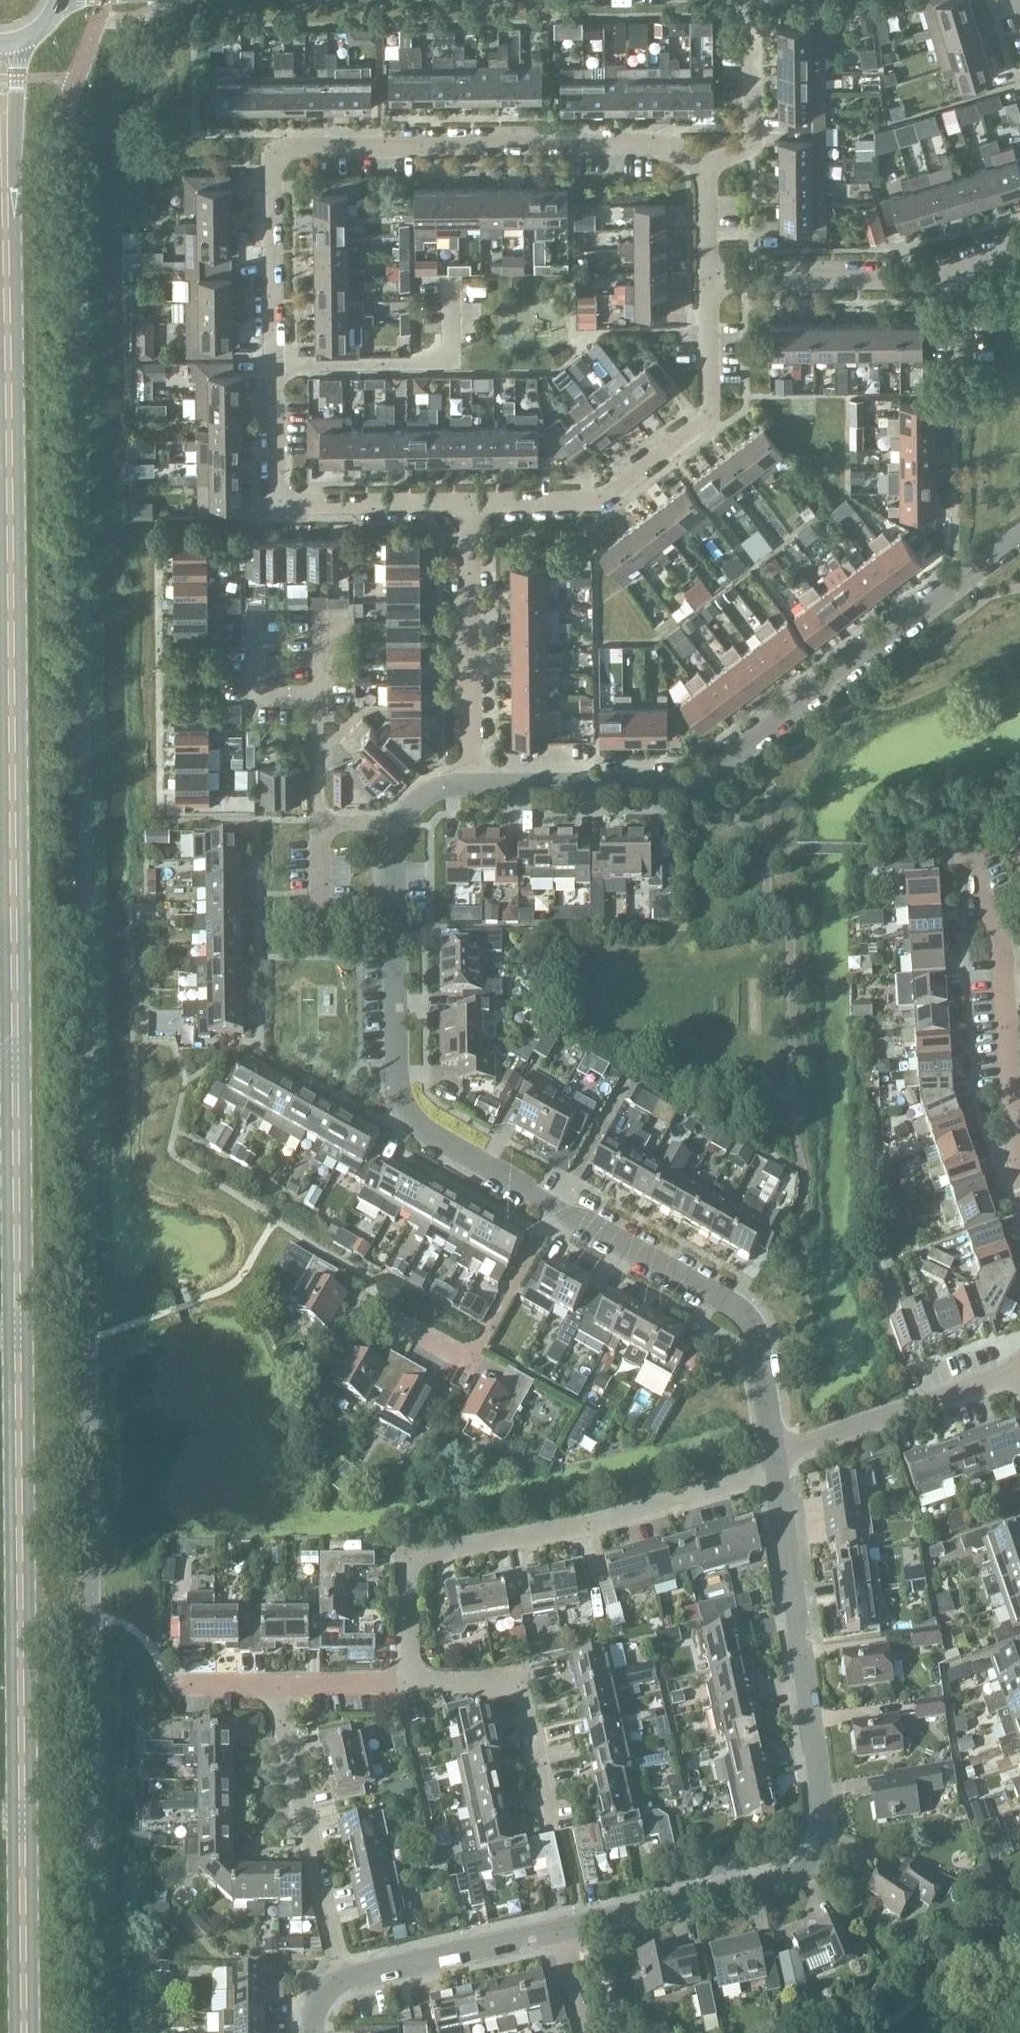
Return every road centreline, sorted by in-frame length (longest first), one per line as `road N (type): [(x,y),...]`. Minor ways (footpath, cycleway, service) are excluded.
road 1 (tertiary): [(26,2032),(2,43)]
road 2 (residential): [(707,167),(660,143),(275,154),(276,504),(470,501)]
road 3 (residential): [(563,1928),(786,1879),(815,1854),(823,1814),(776,1473)]
road 4 (residential): [(471,782),(698,780),(1019,535)]
road 5 (residential): [(410,1681),(409,1572),(418,1554),(589,1526),(776,1473)]
road 6 (residential): [(555,1206),(423,1129),(405,1108),(394,823)]
road 7 (residential): [(470,501),(595,500),(706,420),(708,282)]
road 8 (residential): [(776,1452),(760,1352),(740,1312),(555,1206)]
road 9 (residential): [(708,282),(907,280),(1019,250)]
road 10 (residential): [(341,1978),(275,1682)]
road 11 (residential): [(372,1305),(457,1353),(478,1353),(555,1206)]
road 12 (residential): [(471,782),(470,501)]
road 13 (residential): [(1019,1178),(1005,955),(996,915)]
road 14 (residential): [(1015,1370),(776,1452)]
road 15 (residential): [(548,1807),(520,1689),(502,1681),(410,1681)]
road 16 (residential): [(341,1978),(563,1928)]
road 17 (residential): [(707,167),(754,142),(753,36)]
road 18 (residential): [(275,1682),(410,1681)]
road 19 (residential): [(318,824),(312,693)]
road 20 (residential): [(312,693),(256,690),(256,617)]
road 21 (residential): [(997,823),(969,834),(961,852),(996,915)]

